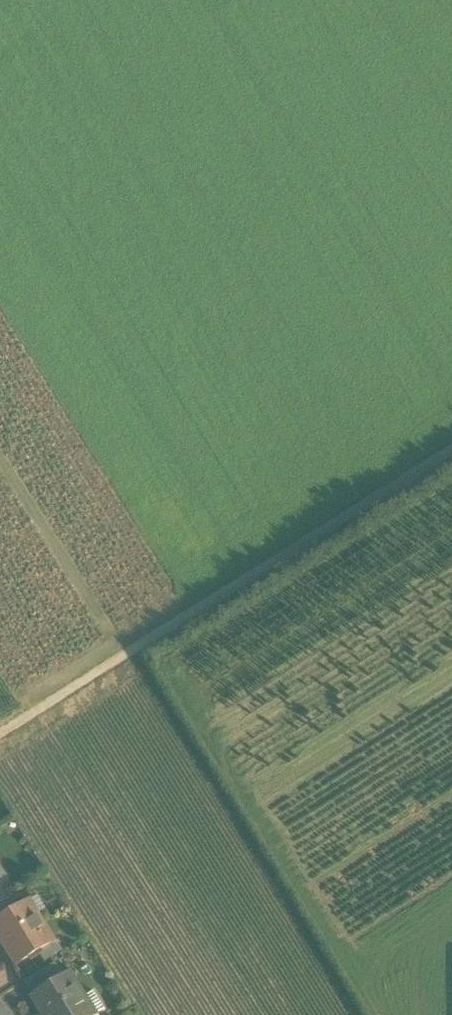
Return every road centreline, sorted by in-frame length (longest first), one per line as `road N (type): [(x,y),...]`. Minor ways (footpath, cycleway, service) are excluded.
road 1 (track): [(0,734),(451,450)]

